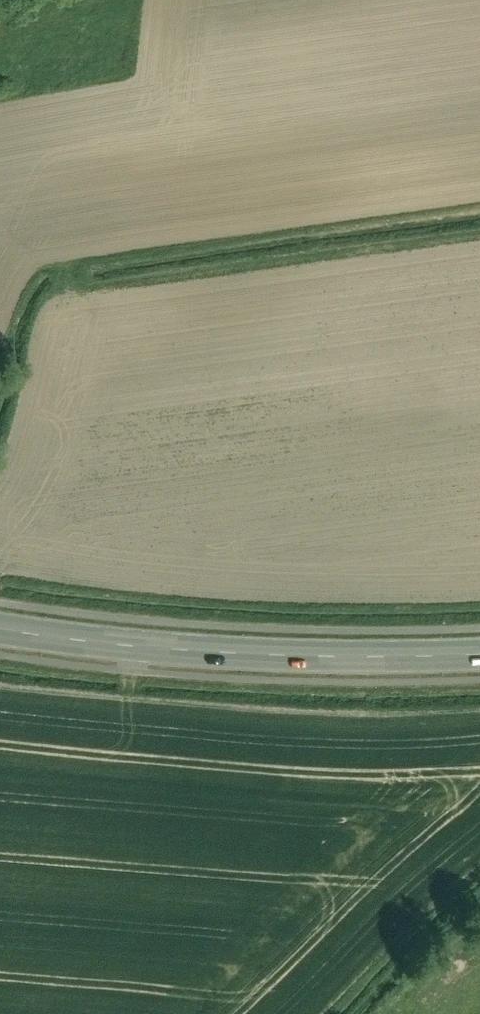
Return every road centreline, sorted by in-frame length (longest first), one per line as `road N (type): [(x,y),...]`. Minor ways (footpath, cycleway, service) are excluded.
road 1 (primary): [(479,657),(260,659),(0,633)]
road 2 (track): [(356,1013),(479,897)]

